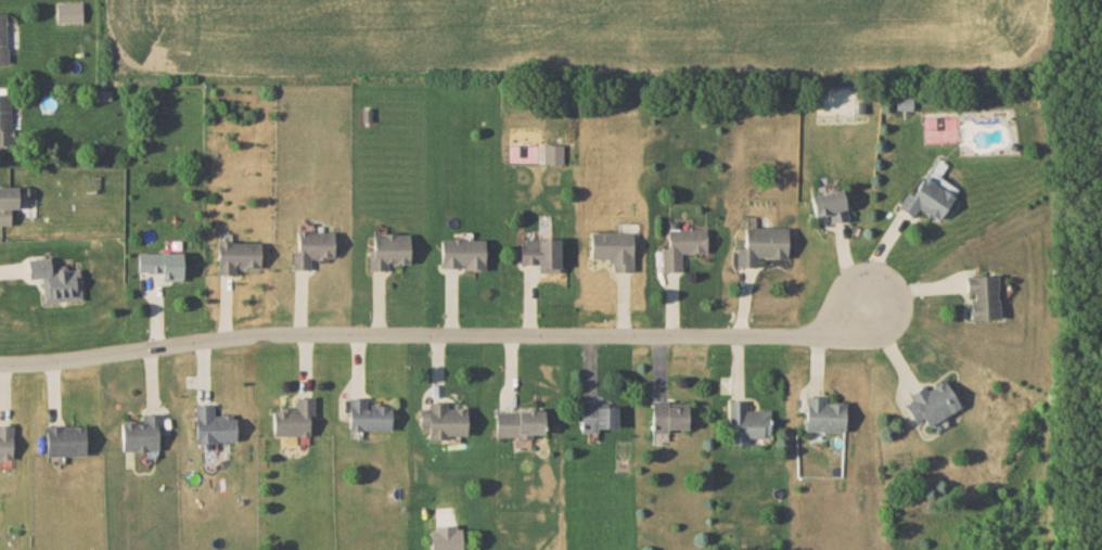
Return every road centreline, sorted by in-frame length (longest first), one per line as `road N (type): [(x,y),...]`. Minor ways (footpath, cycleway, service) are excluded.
road 1 (residential): [(0,367),(279,336),(810,340),(872,317)]

